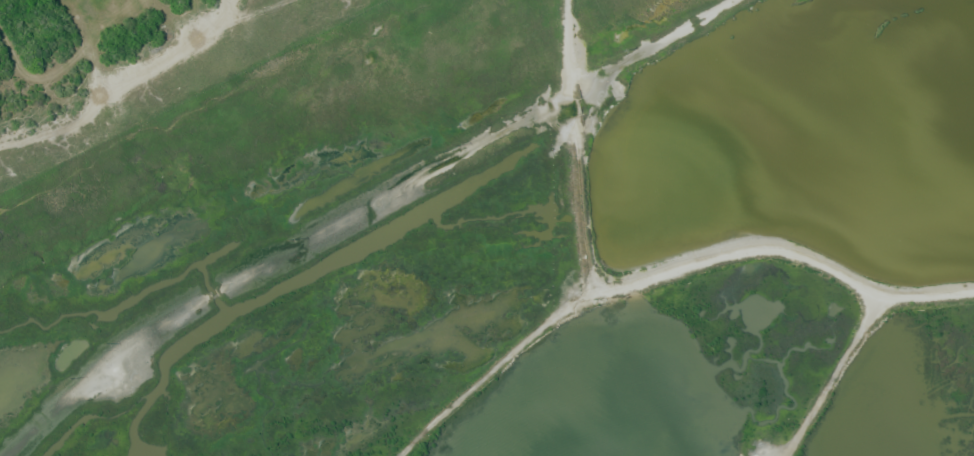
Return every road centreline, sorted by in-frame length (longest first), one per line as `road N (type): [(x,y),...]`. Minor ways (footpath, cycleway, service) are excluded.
road 1 (track): [(973,294),(879,307),(785,455)]

